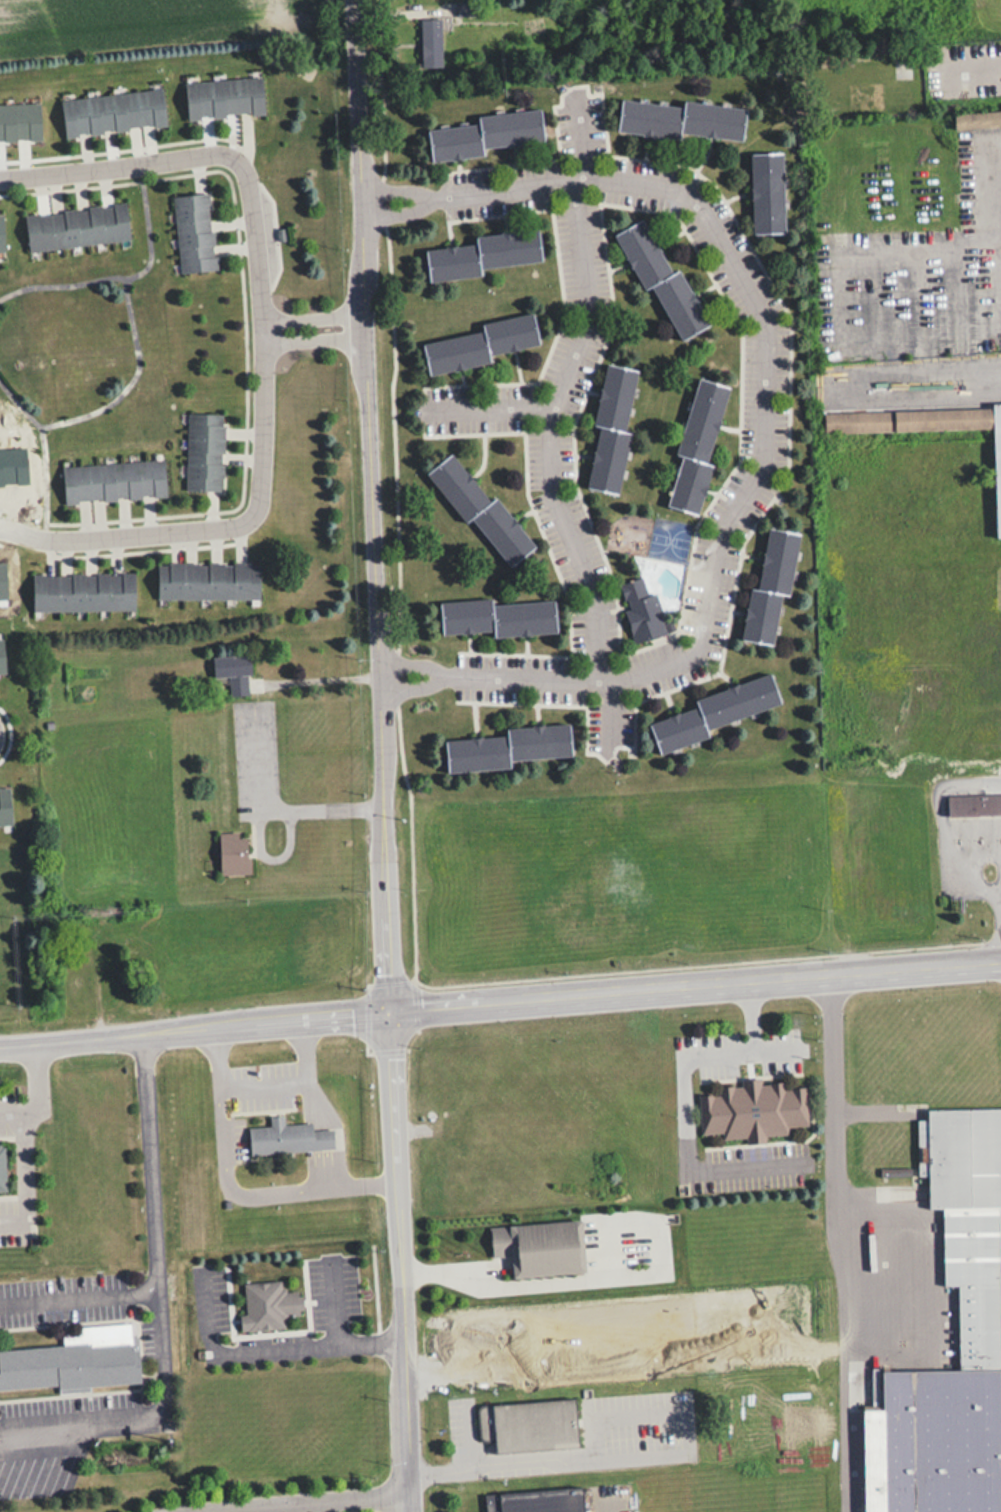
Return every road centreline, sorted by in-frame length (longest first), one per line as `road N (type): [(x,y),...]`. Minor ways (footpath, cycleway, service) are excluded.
road 1 (residential): [(409,1511),(353,0)]
road 2 (tertiary): [(1000,962),(0,1045)]
road 3 (residential): [(449,195),(582,182),(668,187),(700,200),(769,321),(764,466),(724,531),(698,649),(615,680),(459,675)]
road 4 (residential): [(581,99),(588,315),(550,411),(556,483),(595,599),(600,653),(615,680),(613,746)]
road 5 (residential): [(260,343),(259,497),(247,521),(49,542),(0,530)]
road 6 (residential): [(0,178),(205,155),(235,159),(248,186),(260,343)]
road 7 (residential): [(408,1495),(190,1511)]
road 8 (residential): [(550,411),(427,409)]

